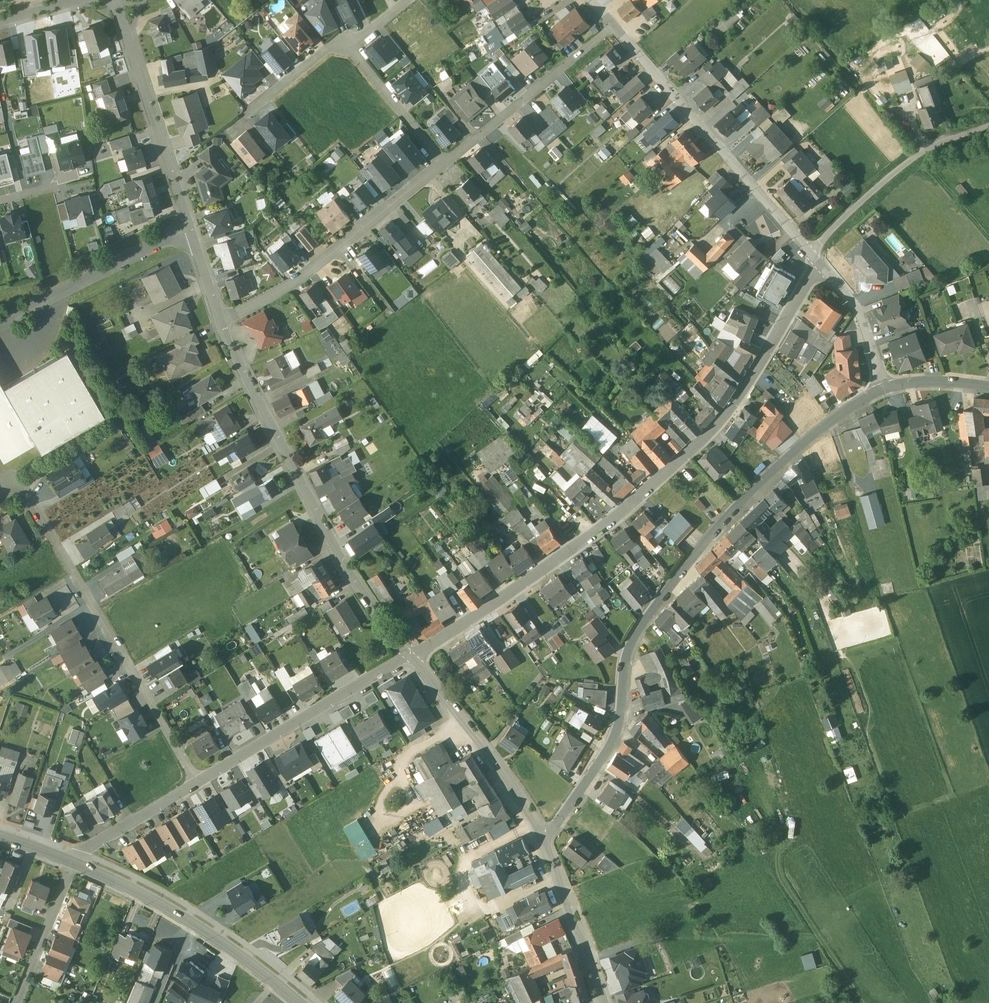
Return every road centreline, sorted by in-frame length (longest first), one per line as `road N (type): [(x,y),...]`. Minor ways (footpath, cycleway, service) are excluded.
road 1 (residential): [(884,390),(828,424),(734,509),(637,630),(607,754),(543,838)]
road 2 (residential): [(410,659),(615,518),(711,433),(819,264)]
road 3 (residential): [(410,659),(343,567),(220,320)]
road 4 (residential): [(14,491),(31,501),(197,783)]
road 5 (residential): [(614,26),(807,251)]
road 6 (residential): [(220,320),(291,286),(443,163)]
road 7 (tertiary): [(294,1002),(190,924),(74,866)]
road 8 (residential): [(197,783),(410,659)]
road 9 (residential): [(190,230),(116,0)]
road 10 (residential): [(543,838),(410,659)]
road 11 (residential): [(807,251),(927,151),(988,127)]
road 12 (residential): [(443,163),(614,26)]
road 13 (residential): [(190,230),(0,323)]
road 14 (residential): [(602,1002),(543,838)]
road 15 (residential): [(443,163),(347,44)]
road 16 (residential): [(74,866),(197,783)]
road 17 (residential): [(74,866),(19,1002)]
road 18 (residential): [(884,390),(857,310),(819,264)]
road 19 (residential): [(347,44),(328,48),(245,115)]

